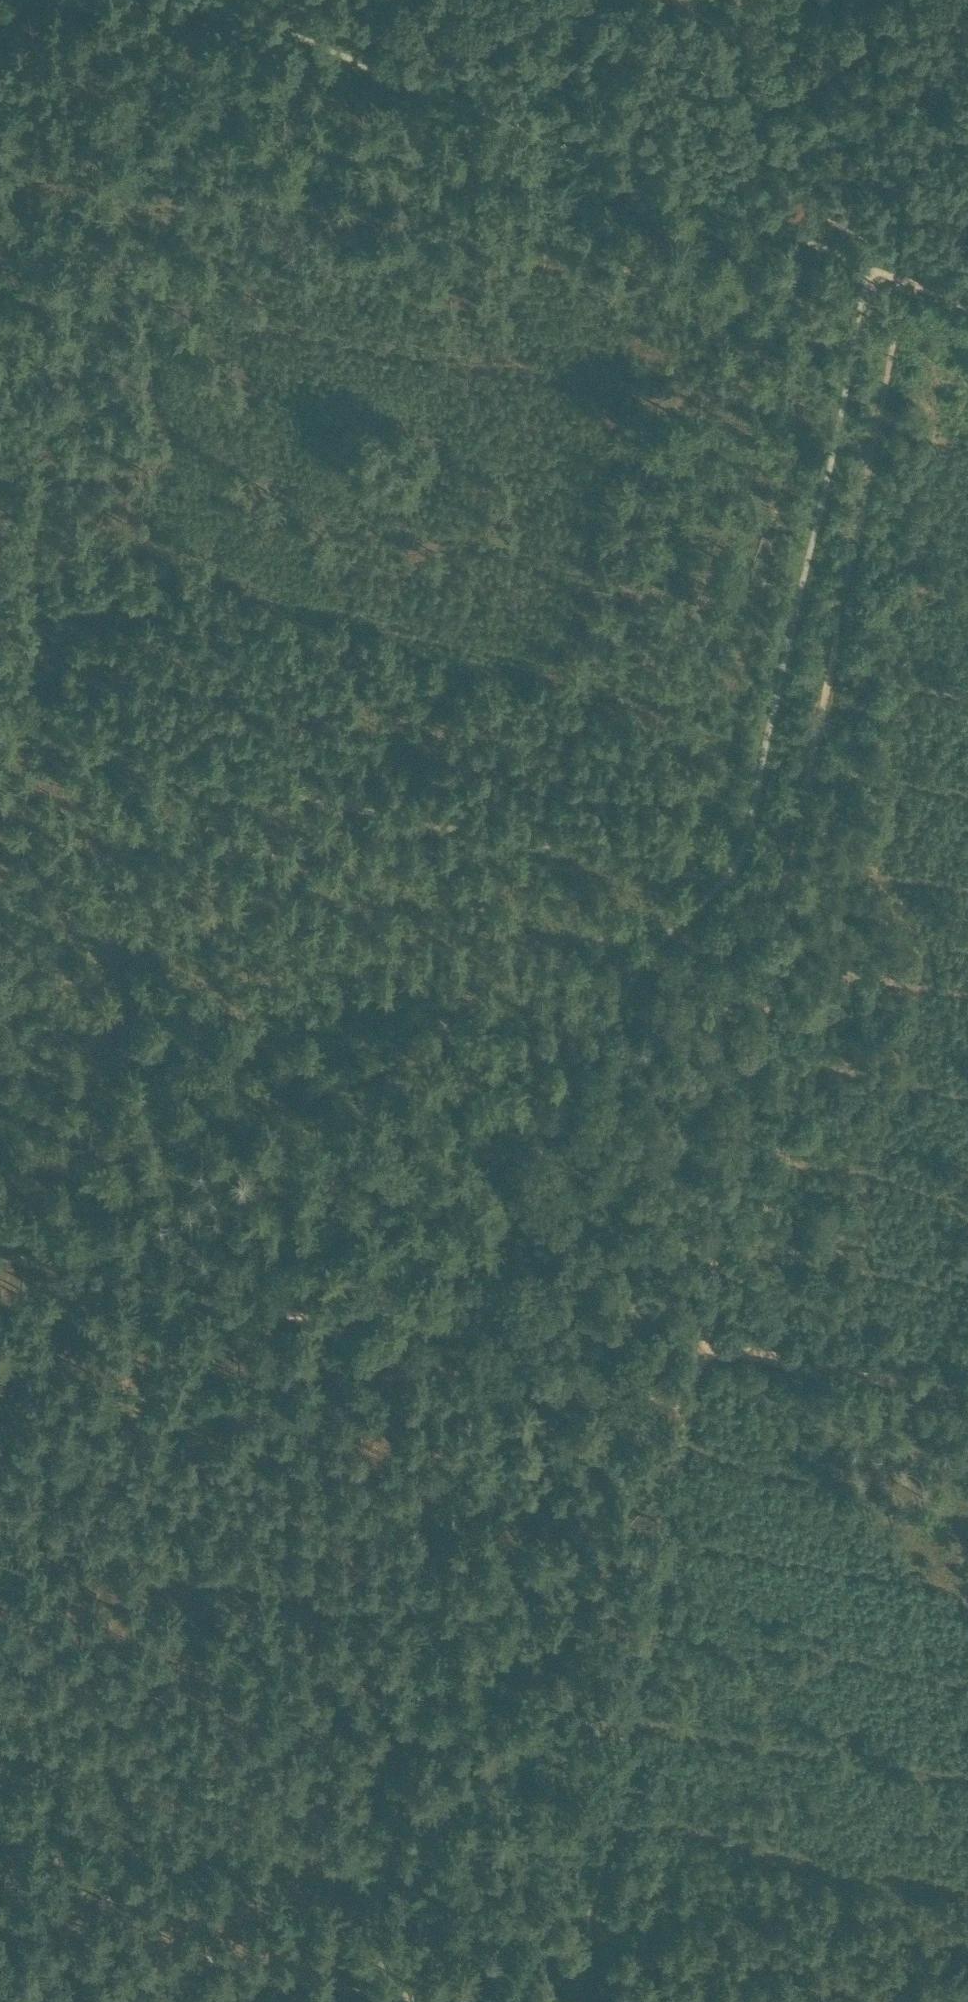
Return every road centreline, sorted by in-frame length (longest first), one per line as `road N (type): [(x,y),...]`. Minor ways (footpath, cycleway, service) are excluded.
road 1 (track): [(915,265),(858,522),(702,1353)]
road 2 (track): [(0,736),(789,890)]
road 3 (track): [(284,0),(846,227),(967,285)]
road 4 (track): [(702,1353),(579,2001)]
road 5 (track): [(0,1910),(407,1990)]

